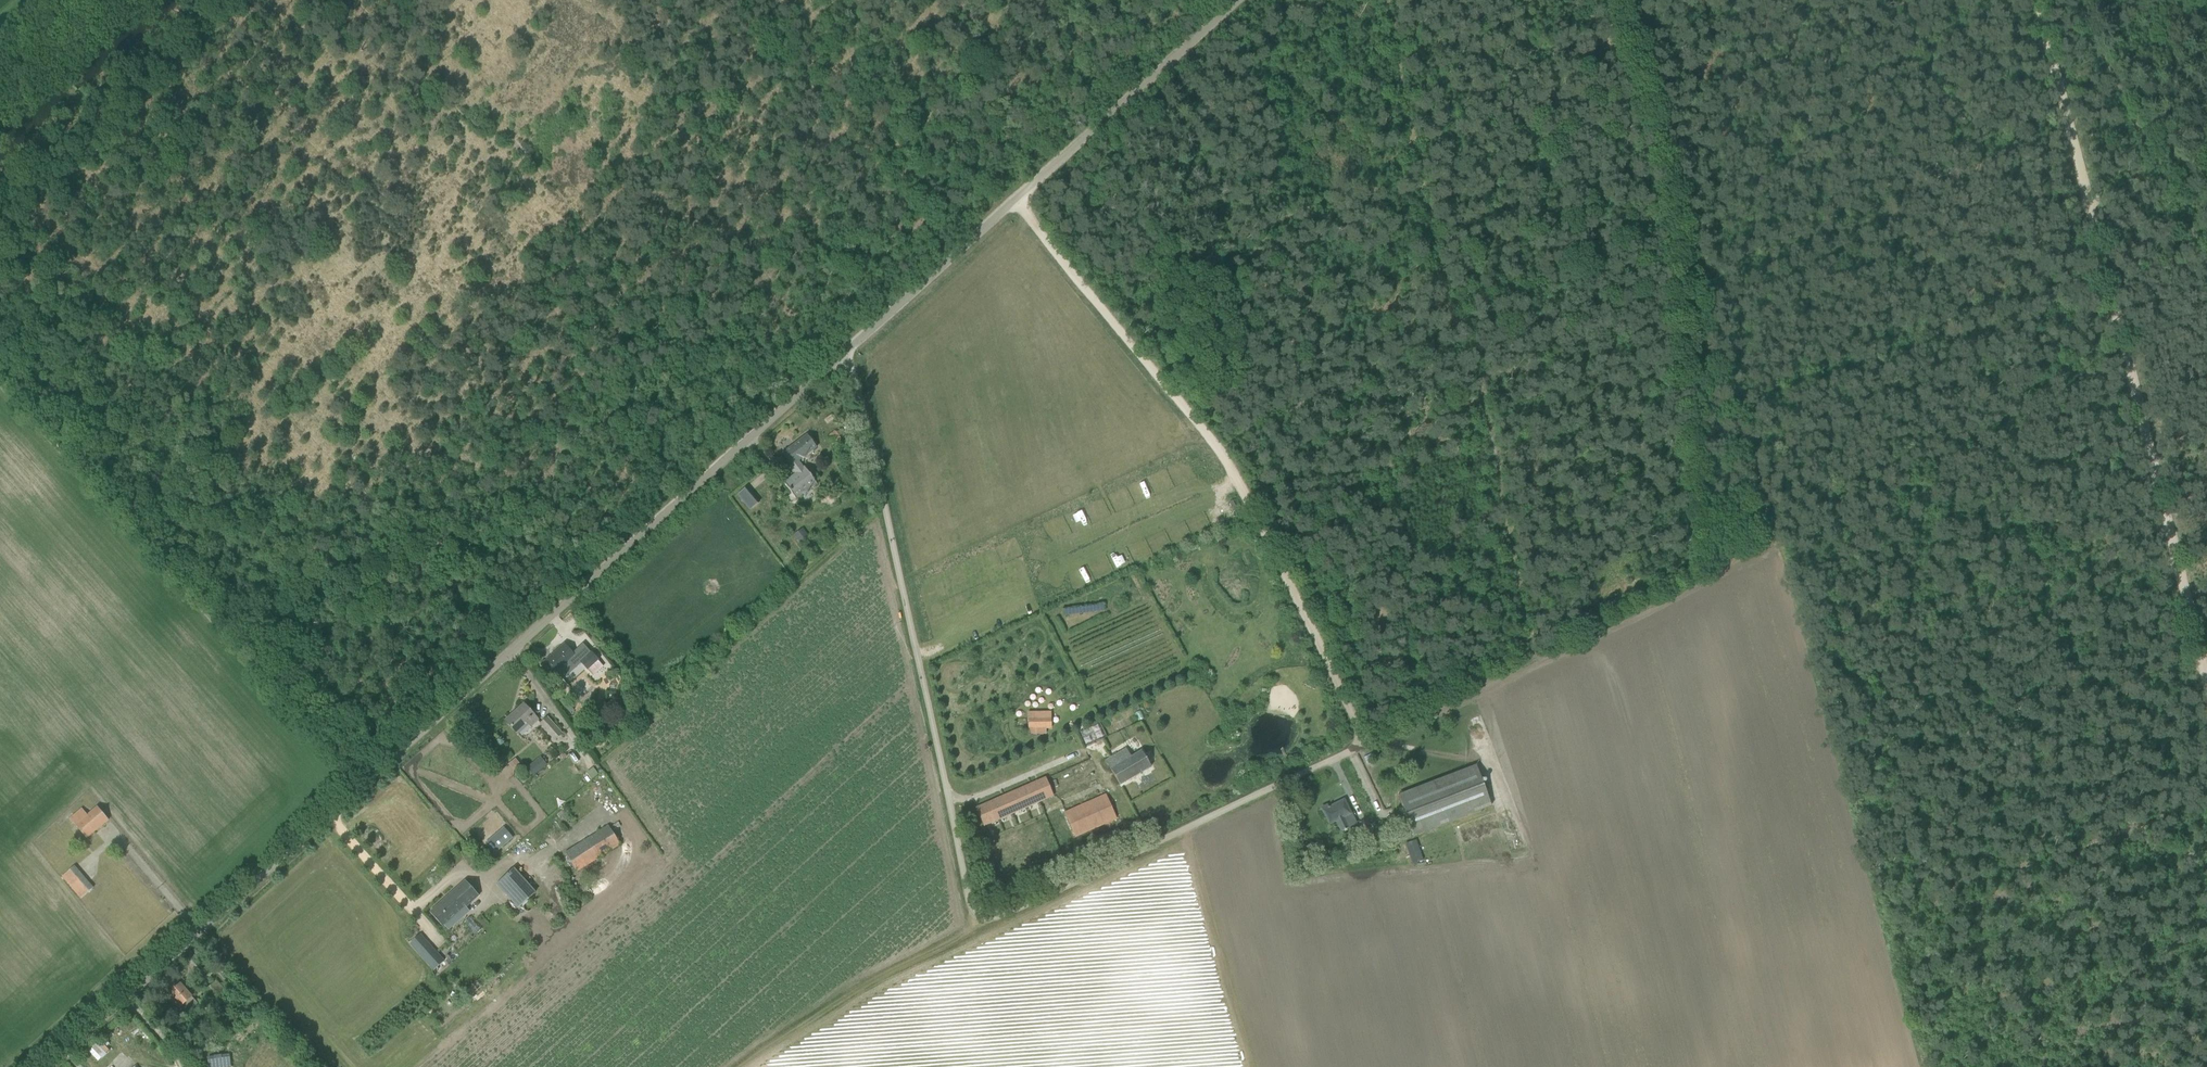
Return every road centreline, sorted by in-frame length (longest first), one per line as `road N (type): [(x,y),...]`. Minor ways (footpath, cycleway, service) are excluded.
road 1 (track): [(2150,445),(1776,542),(1364,748),(1282,568),(1212,440),(1019,201)]
road 2 (unclassified): [(63,1066),(852,353)]
road 3 (unclassified): [(1364,748),(984,911),(852,353)]
road 4 (track): [(1776,542),(1628,0)]
road 5 (unclassified): [(852,353),(1241,0)]
road 6 (track): [(1535,663),(1468,325)]
road 7 (track): [(1886,914),(2206,809)]
road 8 (track): [(1455,329),(1387,0)]
road 9 (track): [(227,0),(0,210)]
road 10 (track): [(2206,263),(2075,0)]
road 11 (track): [(2150,445),(2086,181)]
road 12 (track): [(984,911),(855,979),(841,1015),(845,1066)]
road 13 (track): [(2086,181),(2045,0)]
road 14 (unclassified): [(0,104),(115,0)]
road 15 (track): [(2206,664),(2171,526)]

